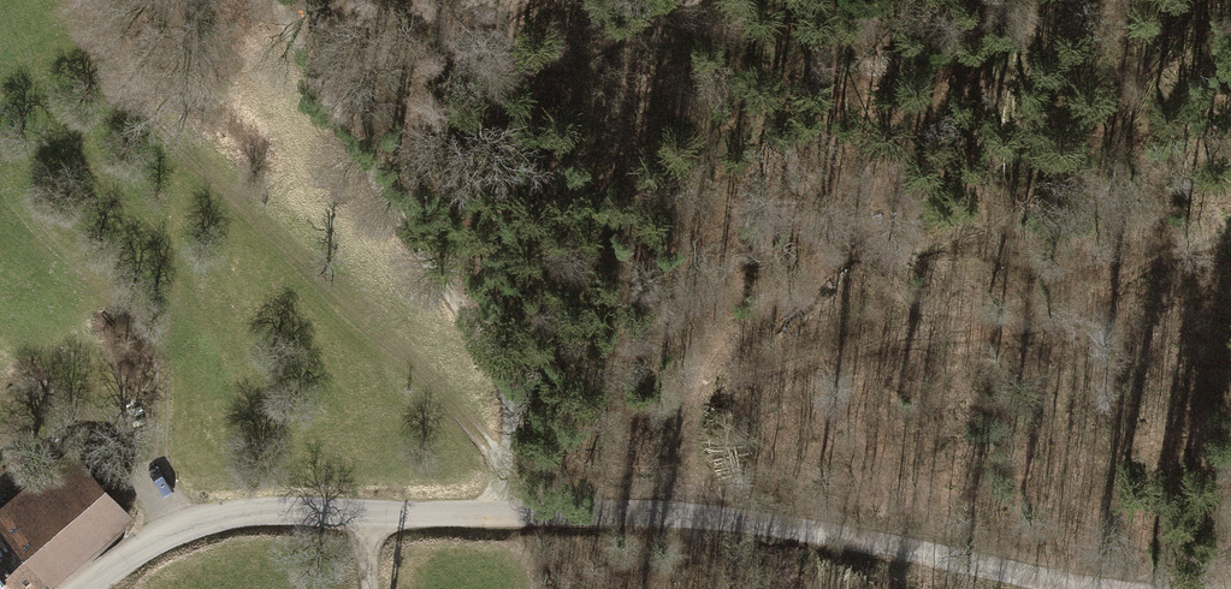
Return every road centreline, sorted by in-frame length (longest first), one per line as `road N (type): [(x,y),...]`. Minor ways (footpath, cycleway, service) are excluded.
road 1 (tertiary): [(87,588),(185,528),(255,510),(687,516),(1104,588)]
road 2 (track): [(501,458),(826,354),(1056,325),(1158,264),(1230,242)]
road 3 (track): [(504,512),(506,383),(274,0)]
road 4 (track): [(687,516),(687,444),(709,364),(790,286),(901,225)]
road 5 (track): [(185,528),(159,481),(159,366),(35,213)]

